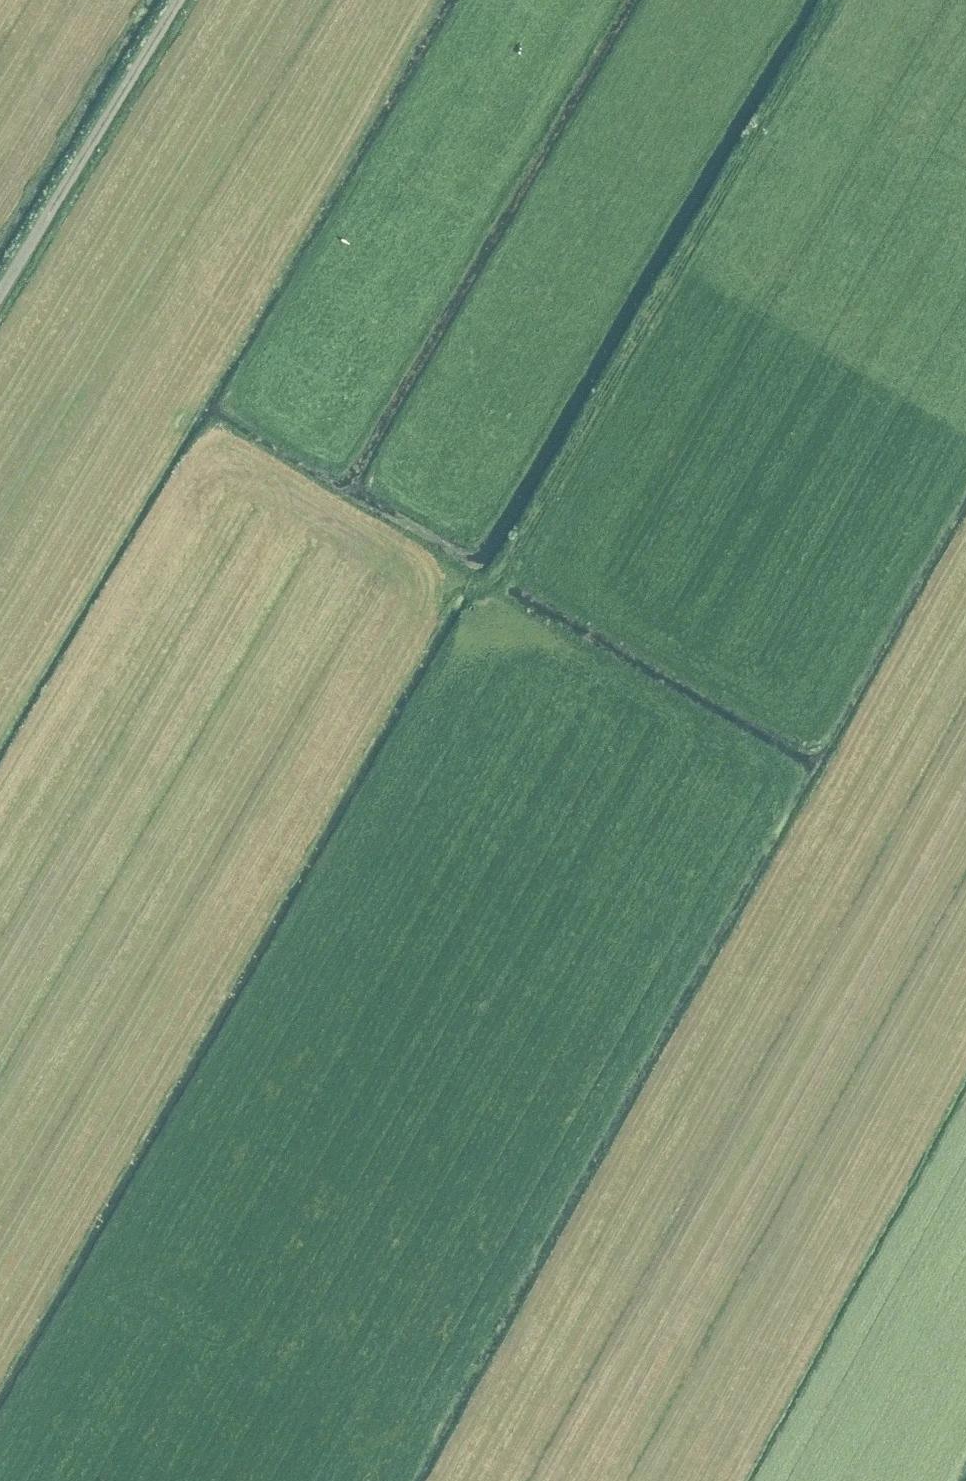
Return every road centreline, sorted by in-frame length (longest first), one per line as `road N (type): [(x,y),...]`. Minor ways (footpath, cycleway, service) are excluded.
road 1 (track): [(0,294),(178,0)]

